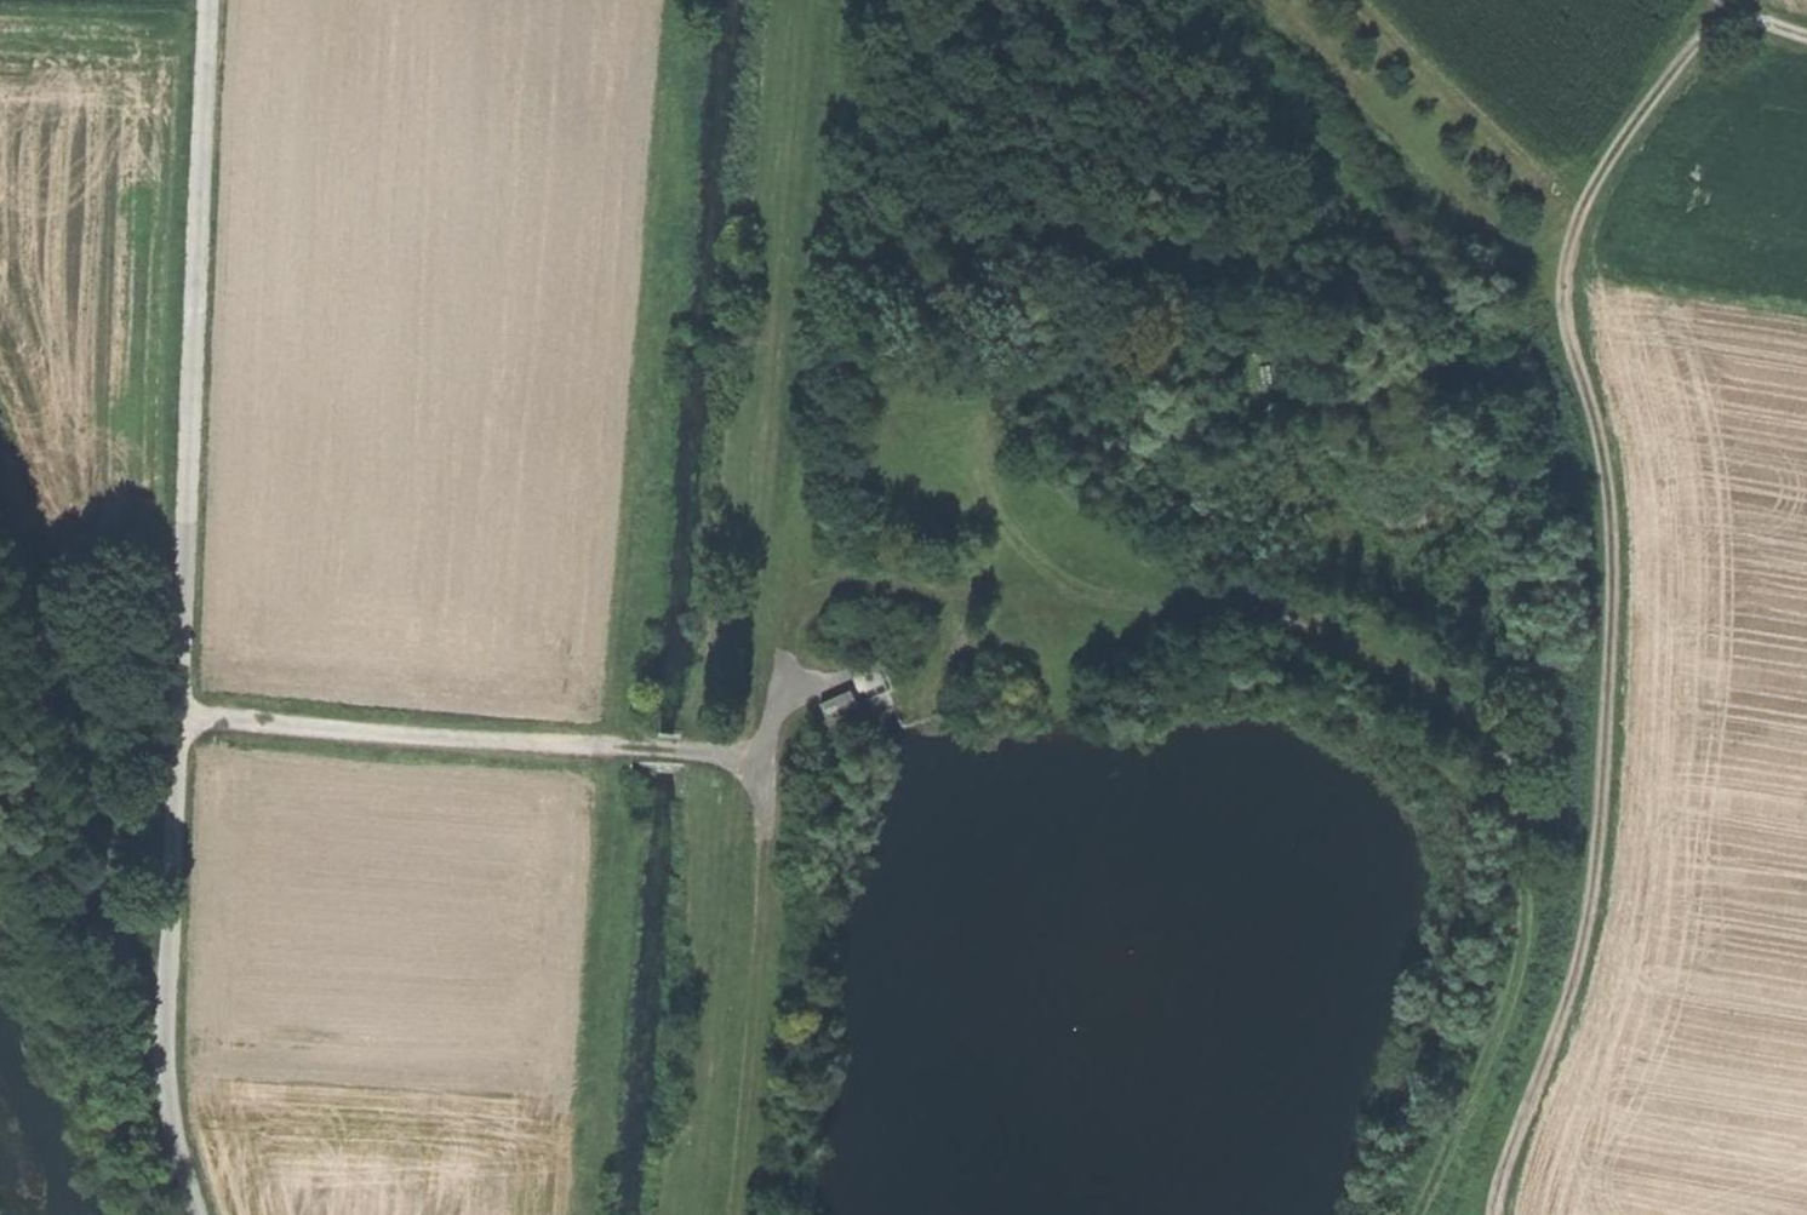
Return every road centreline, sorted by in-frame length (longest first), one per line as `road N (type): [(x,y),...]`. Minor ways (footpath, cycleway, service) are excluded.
road 1 (track): [(781,640),(825,584),(885,579),(963,590),(996,562),(1006,520),(983,472),(983,422),(1022,400),(1127,361),(1181,372),(1250,406),(1404,393),(1464,353),(1519,283),(1517,239),(1497,209),(1461,190),(1378,72),(1332,36),(1296,30),(1262,0)]
road 2 (track): [(1806,36),(1730,17),(1710,24),(1613,152),(1574,228),(1564,288),(1605,492),(1610,585),(1595,882),(1569,991),(1495,1214)]
road 3 (track): [(734,1214),(781,640),(757,606),(801,0)]
road 4 (track): [(996,562),(1022,572),(1264,592),(1378,633),(1419,661),(1496,770),(1522,849),(1520,911),(1494,1076),(1430,1214)]
road 5 (track): [(179,716),(209,0)]
road 6 (track): [(179,716),(772,756)]
road 7 (track): [(169,1124),(0,595)]
road 8 (track): [(197,1214),(169,1124),(179,716)]

